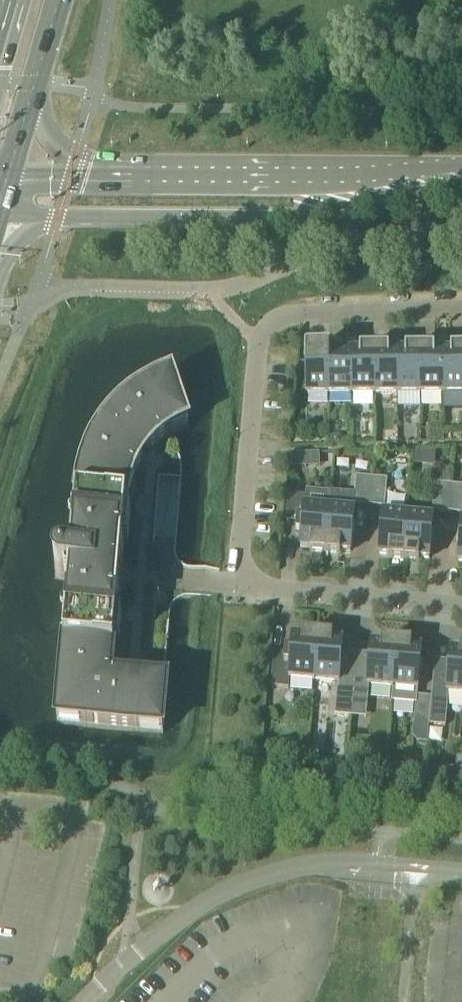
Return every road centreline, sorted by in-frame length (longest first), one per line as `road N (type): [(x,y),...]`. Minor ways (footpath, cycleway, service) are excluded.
road 1 (residential): [(461,607),(248,588),(244,535),(259,339),(303,317),(461,311)]
road 2 (unclassified): [(0,216),(297,218),(461,184)]
road 3 (unclassified): [(461,165),(117,175)]

